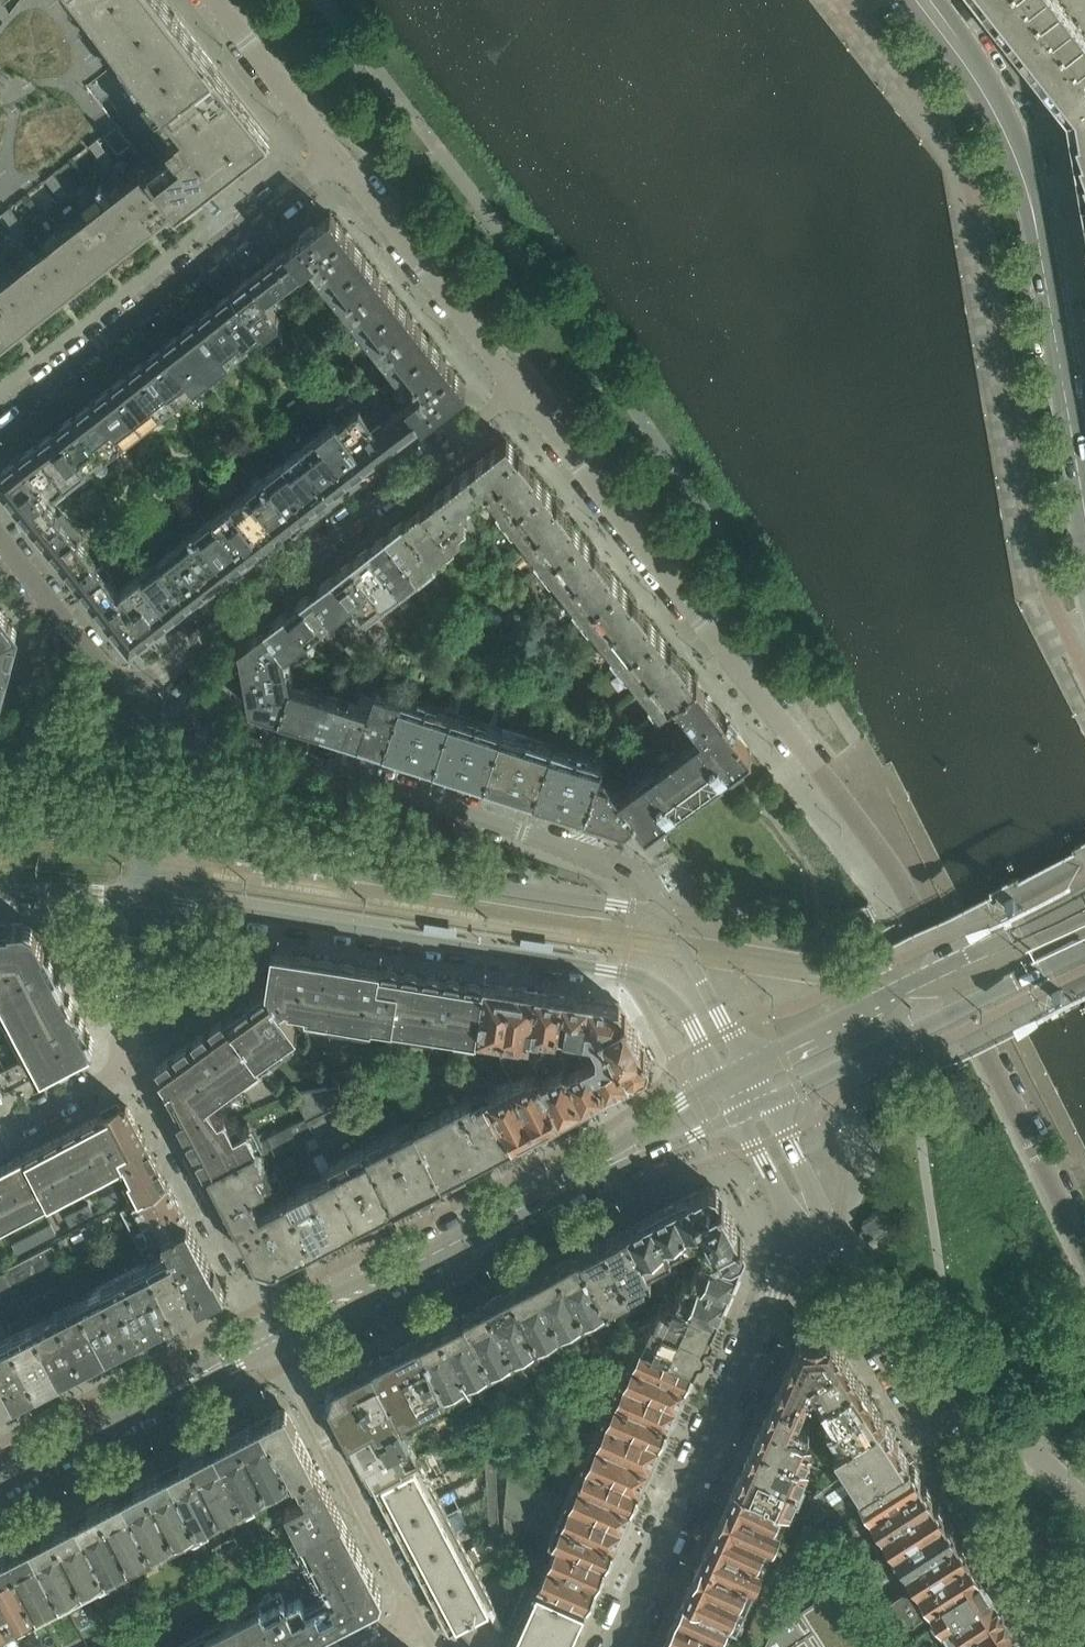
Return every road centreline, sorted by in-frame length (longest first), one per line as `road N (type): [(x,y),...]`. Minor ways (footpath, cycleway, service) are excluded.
road 1 (residential): [(1084,1253),(897,877),(522,389)]
road 2 (residential): [(142,899),(625,974),(656,985),(682,1009),(724,1081)]
road 3 (residential): [(663,913),(639,872),(524,830),(273,749),(115,727)]
road 4 (tertiary): [(1084,501),(1024,169),(985,89),(923,0)]
road 5 (residential): [(663,913),(151,835)]
road 6 (residential): [(522,389),(124,698)]
road 7 (residential): [(614,1646),(776,1286),(813,1243)]
road 8 (residential): [(0,421),(337,155)]
road 9 (tertiary): [(1084,895),(751,1067)]
road 10 (tertiary): [(769,1100),(1084,947)]
road 11 (tertiary): [(276,1337),(579,1181)]
road 12 (residential): [(276,1337),(148,1090),(123,1058)]
road 13 (residential): [(420,1618),(276,1337)]
road 14 (tertiary): [(0,1483),(276,1337)]
road 15 (residential): [(522,389),(337,155)]
road 16 (residential): [(1084,1640),(938,1412)]
road 17 (residential): [(938,1412),(912,1388),(813,1243)]
road 18 (residential): [(124,698),(0,537)]
road 19 (residential): [(337,155),(218,0)]
road 20 (residential): [(1084,1506),(1007,1425),(938,1412)]
road 21 (residential): [(751,1067),(663,913)]
road 22 (tertiary): [(579,1181),(742,1114)]
road 23 (tertiary): [(724,1081),(579,1181)]
road 24 (residential): [(142,899),(123,1058)]
road 25 (residential): [(813,1243),(817,1196),(769,1100)]
road 26 (residential): [(151,835),(0,837)]
road 27 (residential): [(742,1114),(813,1243)]
road 28 (residential): [(123,1058),(103,1080),(0,1134)]
road 29 (residential): [(0,894),(142,899)]

